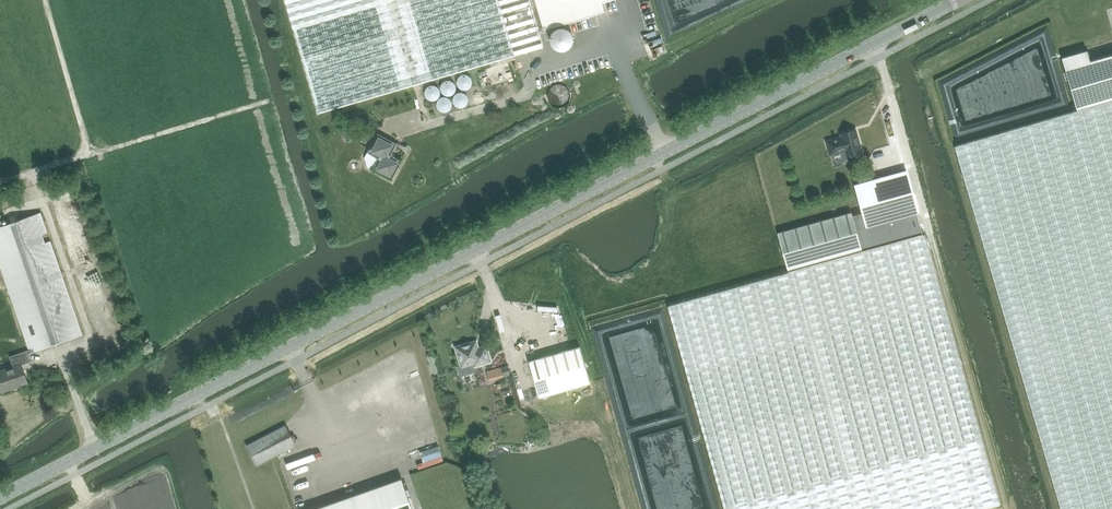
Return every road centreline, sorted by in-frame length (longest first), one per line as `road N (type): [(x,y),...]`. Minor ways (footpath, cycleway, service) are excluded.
road 1 (tertiary): [(0,497),(960,0)]

